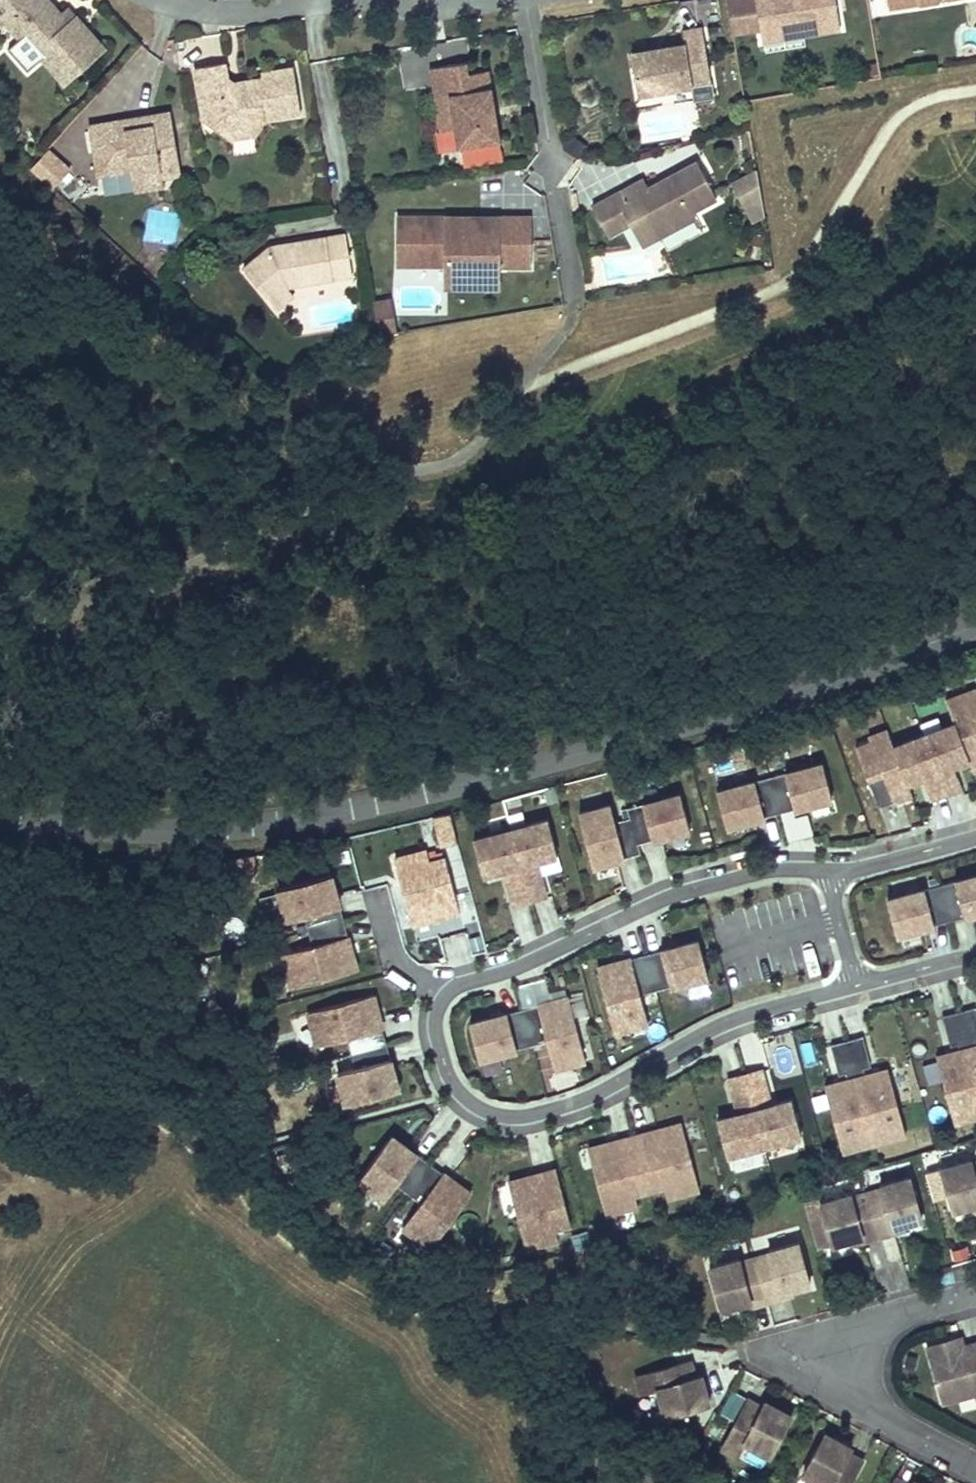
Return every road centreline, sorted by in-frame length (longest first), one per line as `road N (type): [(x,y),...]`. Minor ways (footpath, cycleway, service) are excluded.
road 1 (tertiary): [(0,818),(131,831),(233,829),(340,811),(628,739),(868,667),(975,624)]
road 2 (residential): [(443,999),(438,1039),(448,1076),(483,1112),(519,1118),(578,1102),(750,1015),(858,986)]
road 3 (residential): [(829,873),(769,871),(669,898),(443,999)]
road 4 (residential): [(148,0),(225,13),(317,2),(404,7),(484,0)]
road 5 (residential): [(975,1293),(875,1324),(849,1347),(846,1362),(854,1392),(868,1407),(975,1468)]
road 6 (residential): [(524,0),(547,166)]
road 7 (residential): [(975,838),(829,873)]
road 8 (residential): [(443,999),(399,967),(375,895)]
road 9 (residential): [(858,986),(975,957)]

